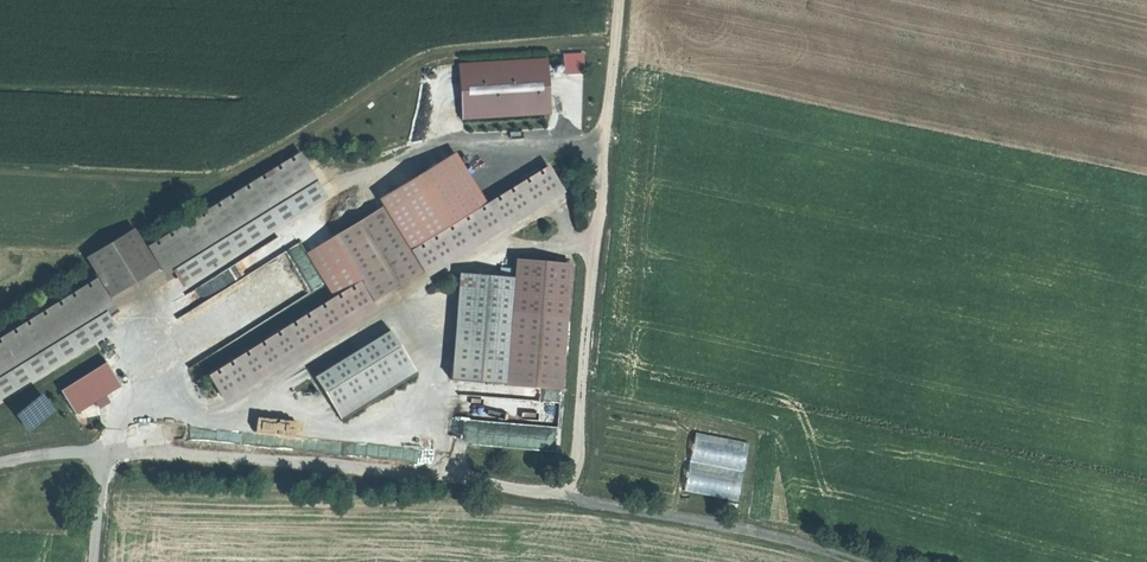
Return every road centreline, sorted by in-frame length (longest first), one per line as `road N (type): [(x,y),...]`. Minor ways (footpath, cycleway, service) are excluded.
road 1 (track): [(860,561),(571,496),(108,452),(0,464)]
road 2 (track): [(623,0),(571,496)]

